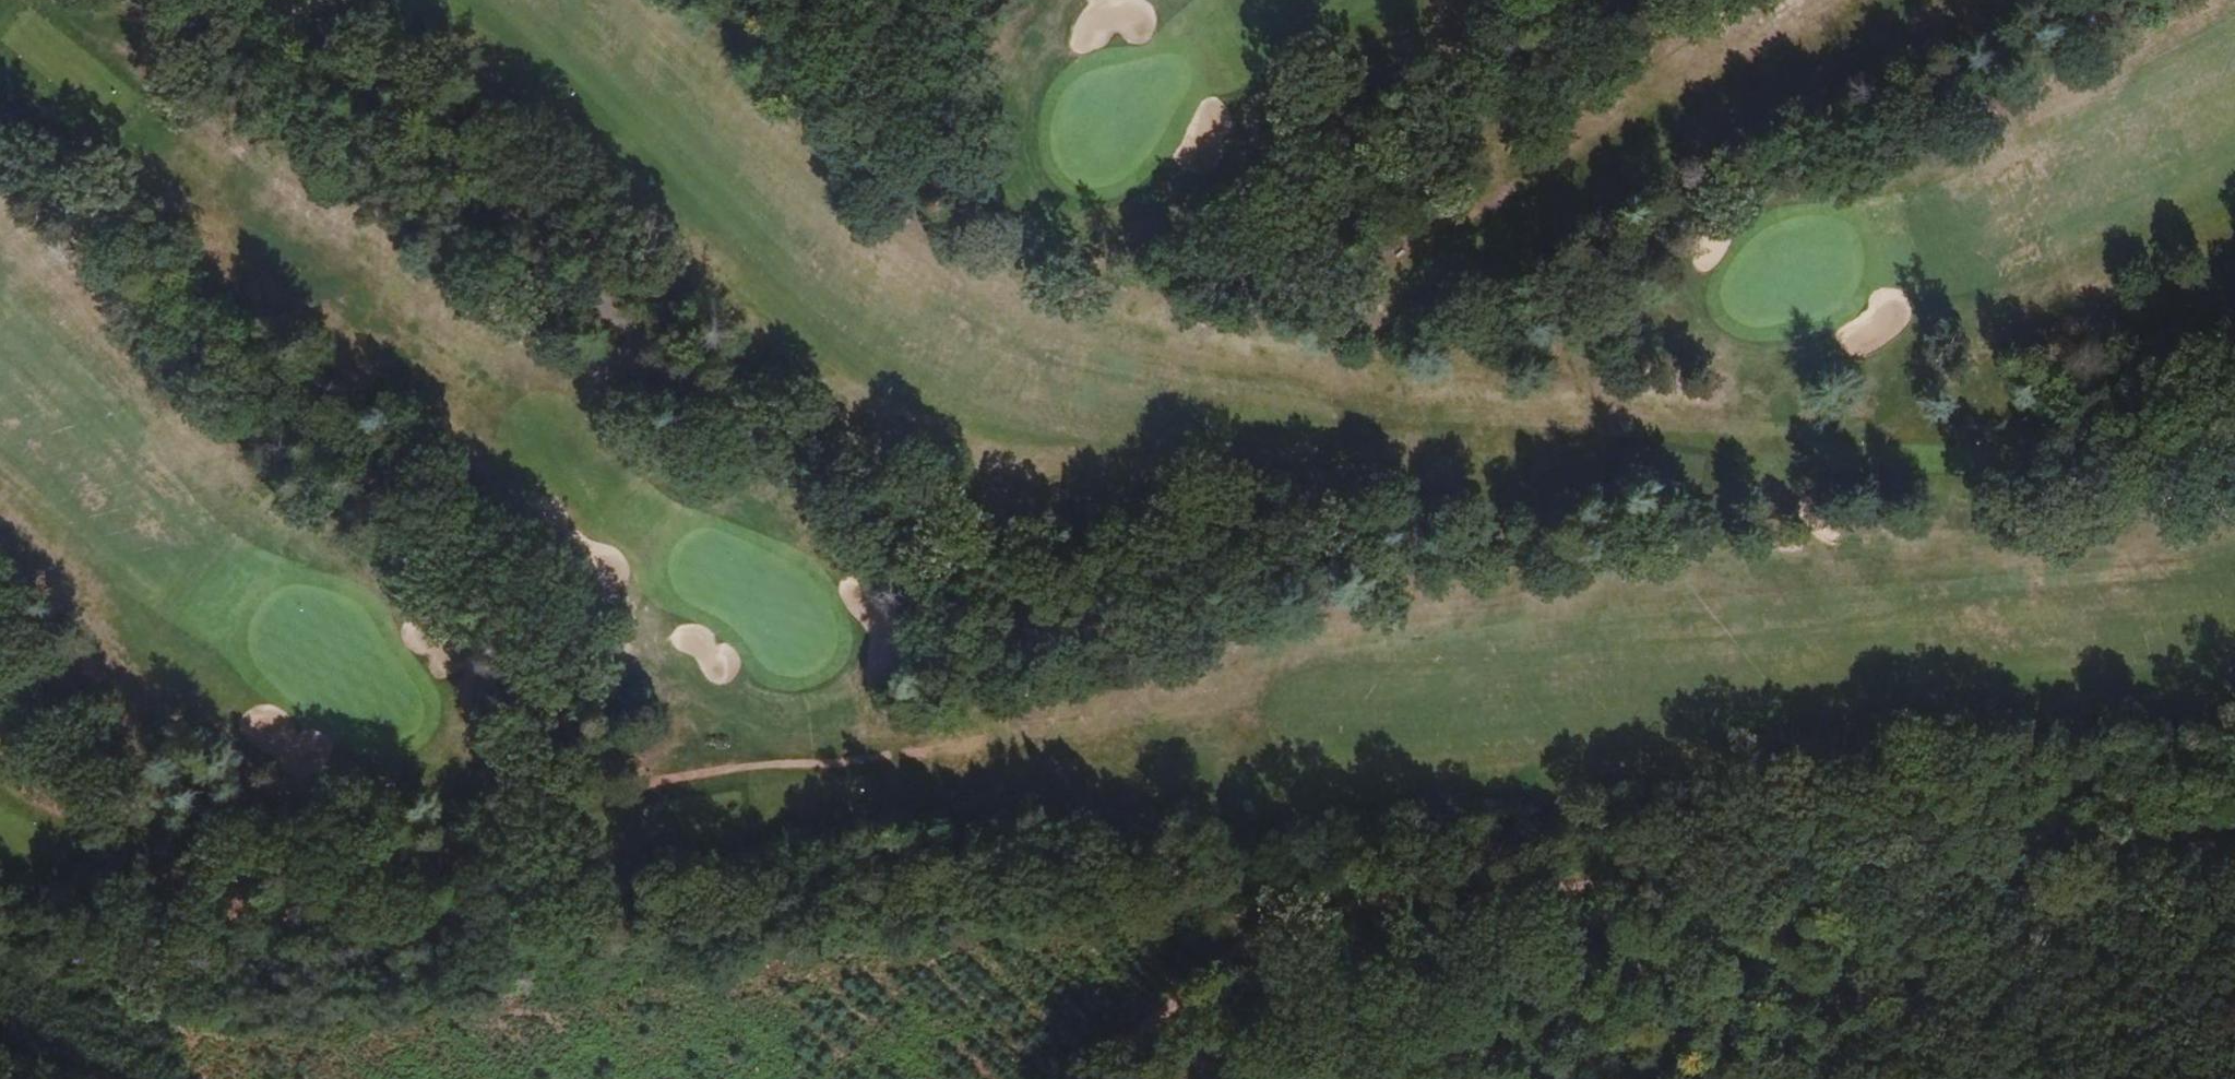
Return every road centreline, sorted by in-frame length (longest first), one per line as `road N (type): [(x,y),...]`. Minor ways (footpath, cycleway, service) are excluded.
road 1 (track): [(2234,847),(2188,837),(1324,905),(1243,944),(1093,1078)]
road 2 (track): [(1835,1078),(2107,883),(2126,842)]

